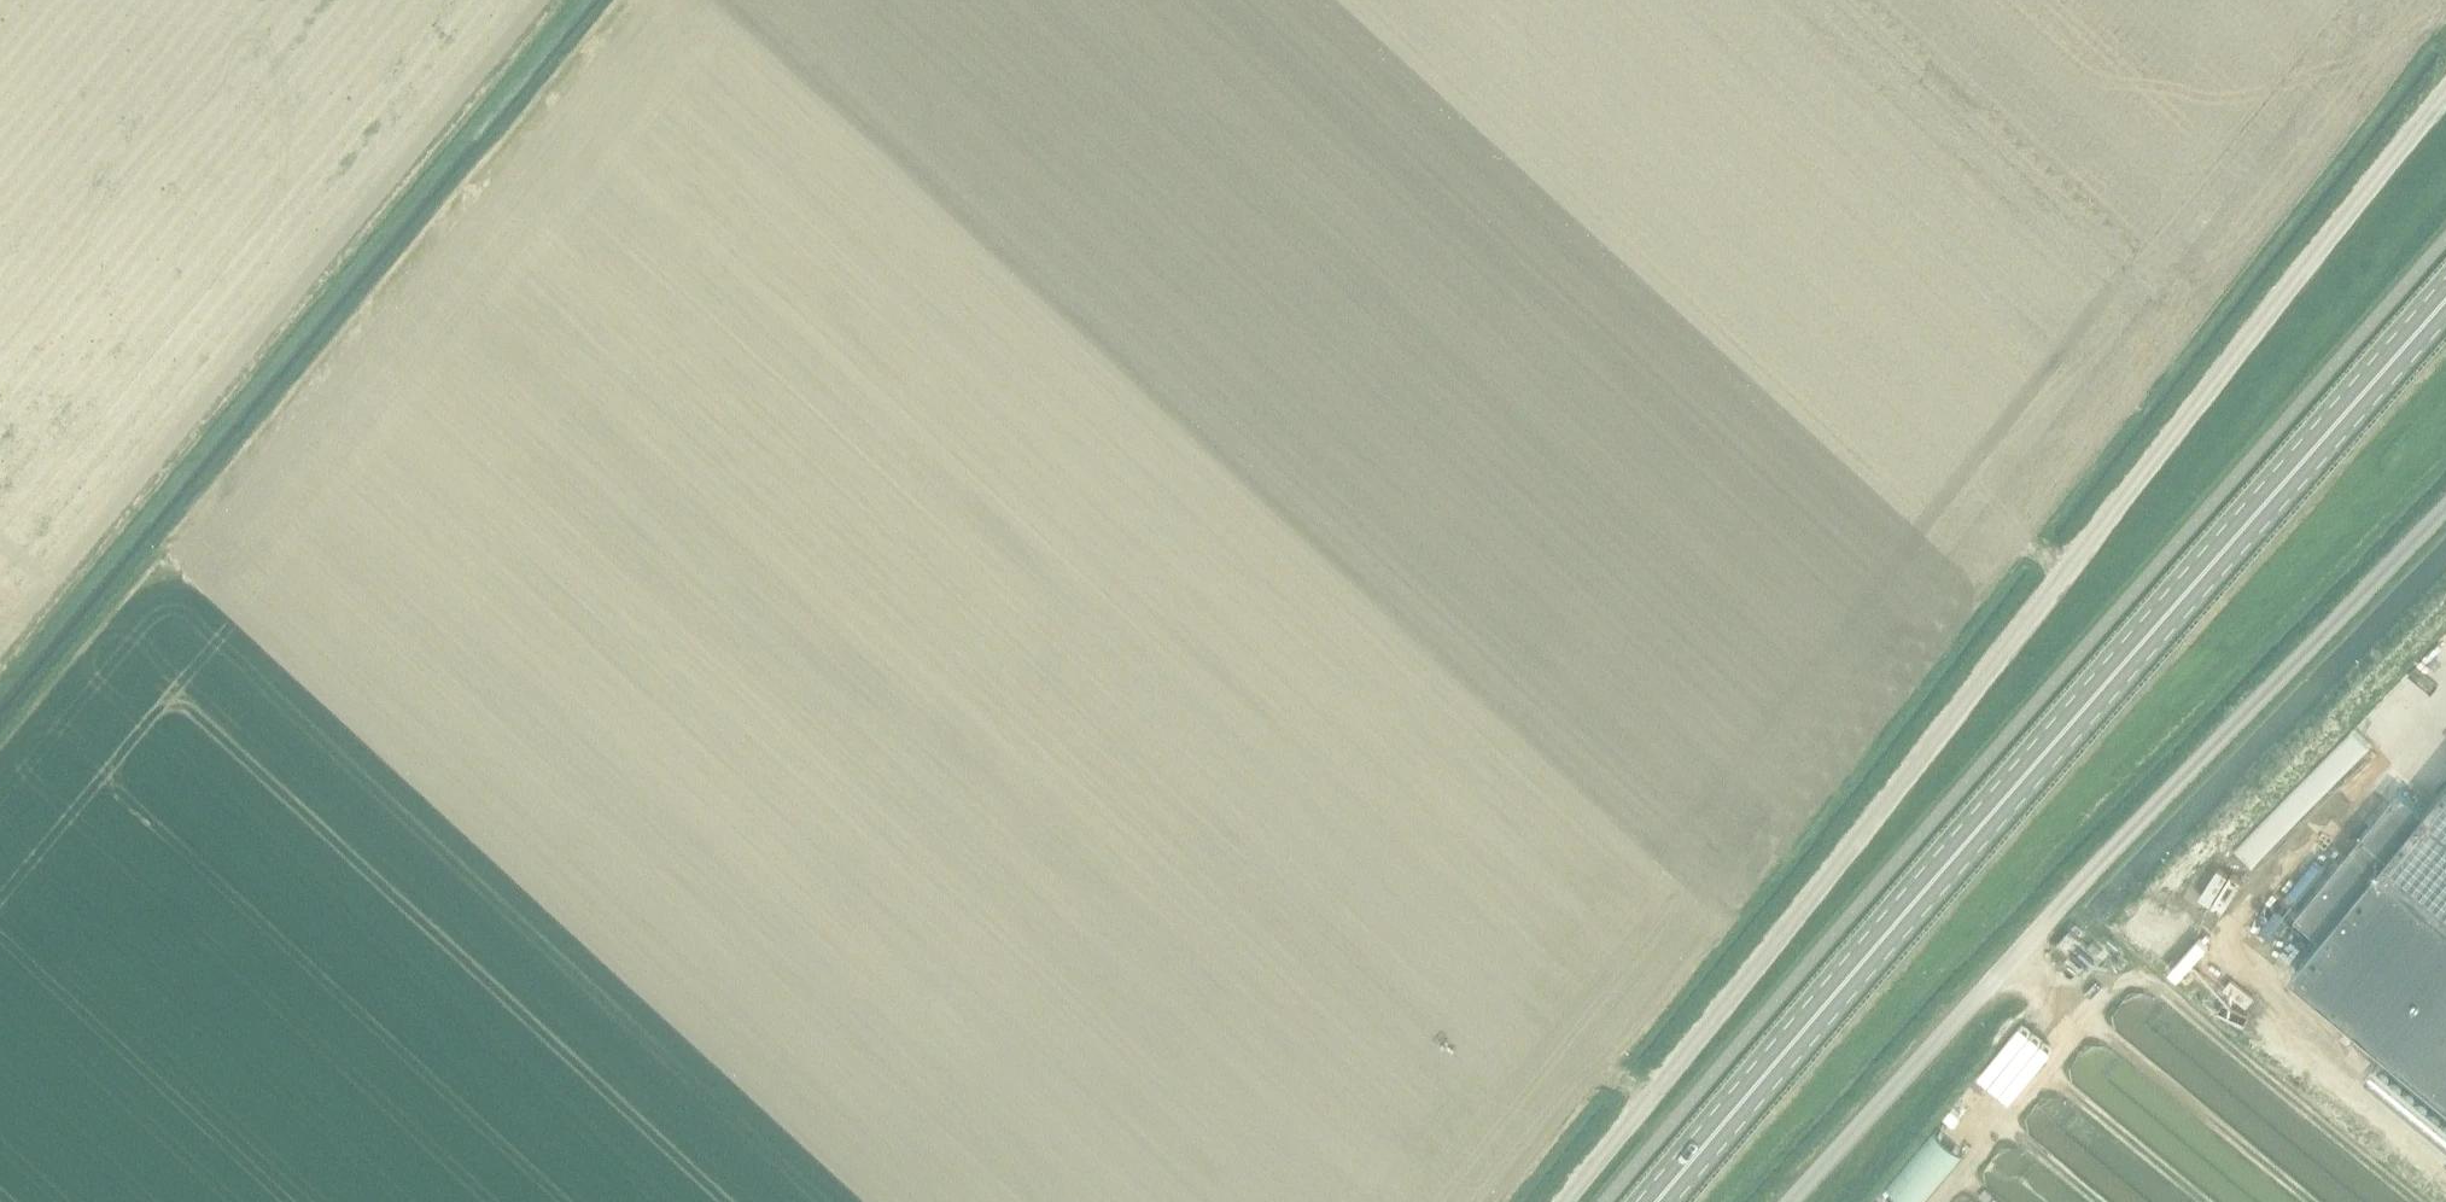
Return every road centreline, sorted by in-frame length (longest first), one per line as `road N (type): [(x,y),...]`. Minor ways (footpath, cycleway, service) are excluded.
road 1 (unclassified): [(1566,1201),(2445,97)]
road 2 (primary): [(1657,1201),(2107,669),(2445,285)]

